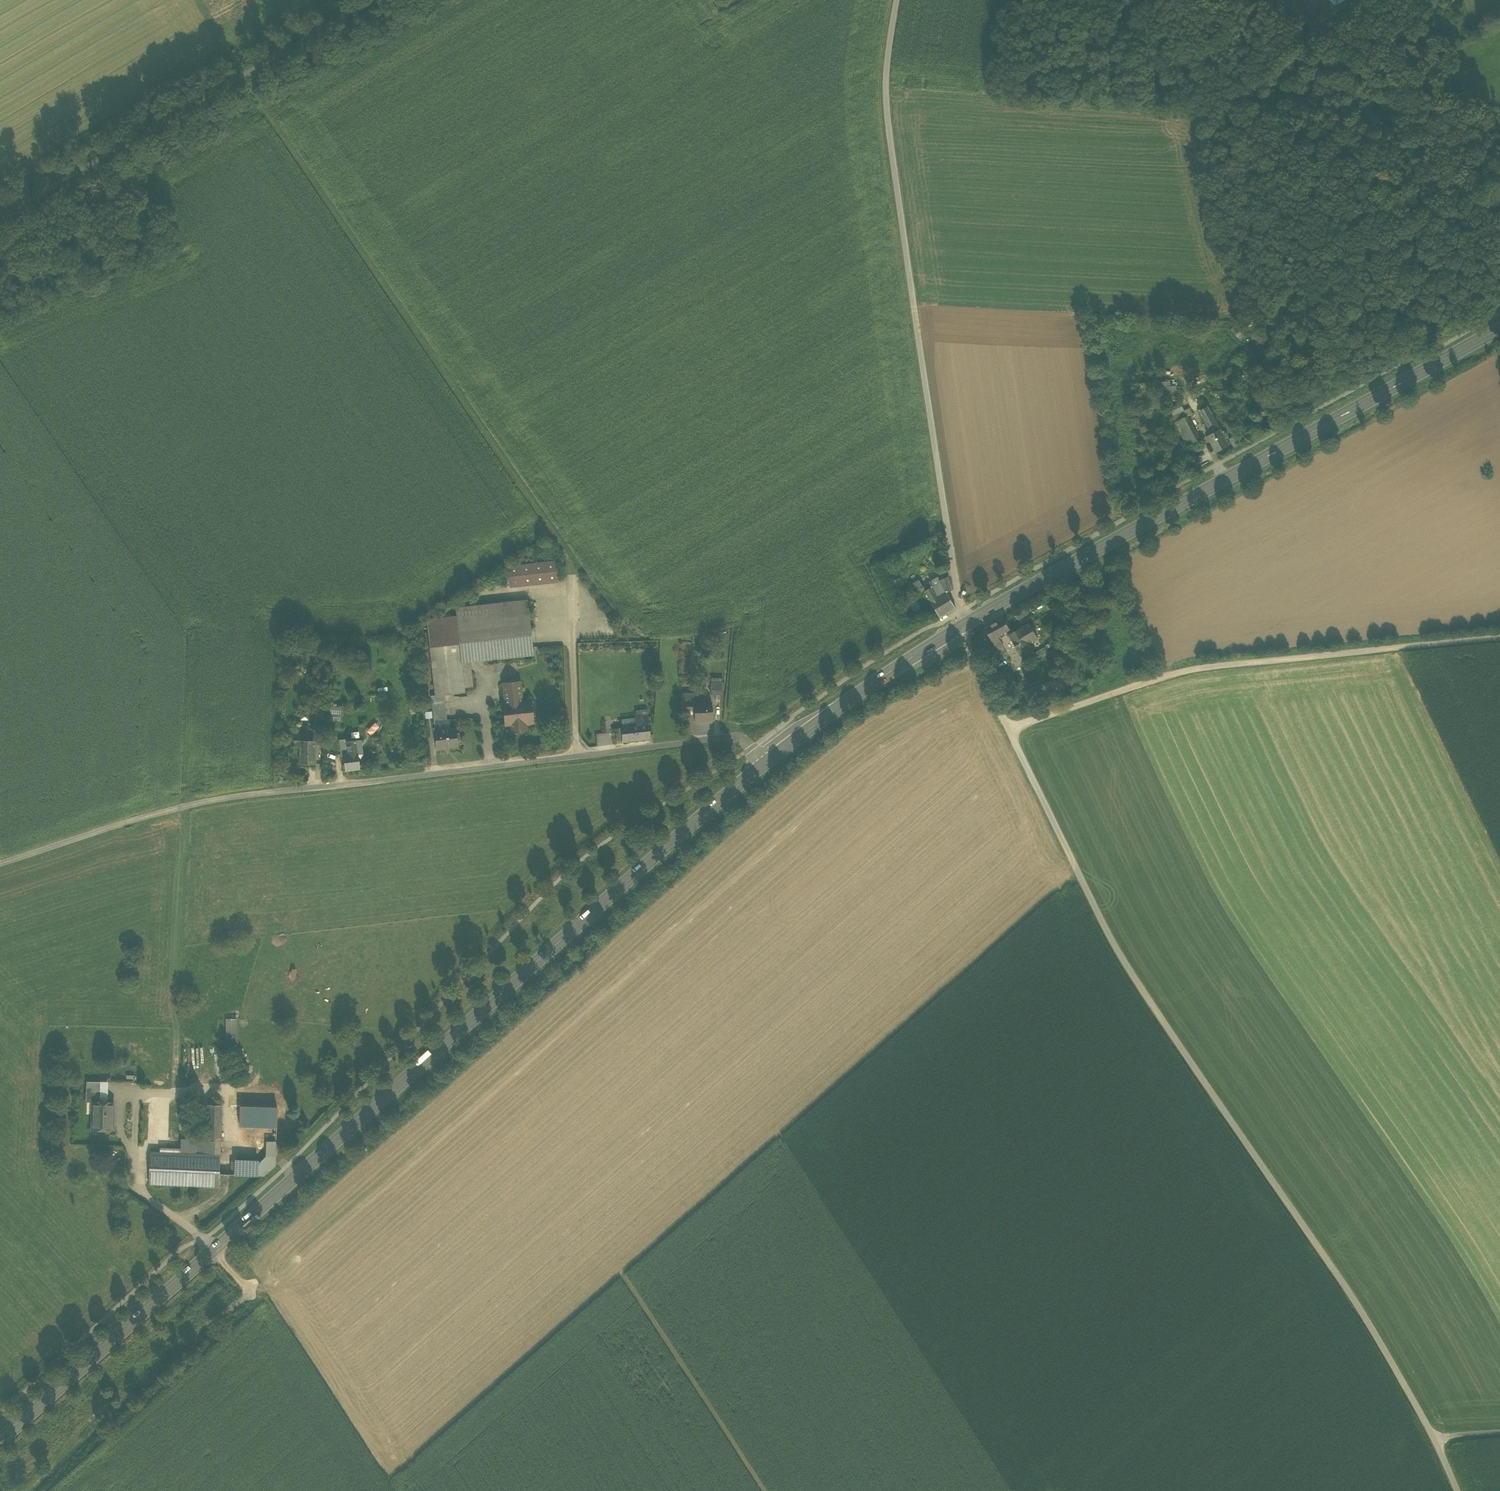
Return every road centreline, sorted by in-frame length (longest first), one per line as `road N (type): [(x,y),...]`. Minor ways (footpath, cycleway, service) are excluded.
road 1 (primary): [(0,1440),(763,763)]
road 2 (unclassified): [(962,625),(1124,960),(1359,1307),(1457,1490)]
road 3 (unclassified): [(763,763),(730,736),(219,798),(0,864)]
road 4 (track): [(577,755),(570,558),(260,103)]
road 5 (unclassified): [(897,0),(886,90),(890,134),(962,625)]
road 6 (primary): [(962,625),(1499,327)]
road 7 (track): [(1008,725),(1192,665),(1499,635)]
road 8 (primary): [(763,763),(962,625)]

